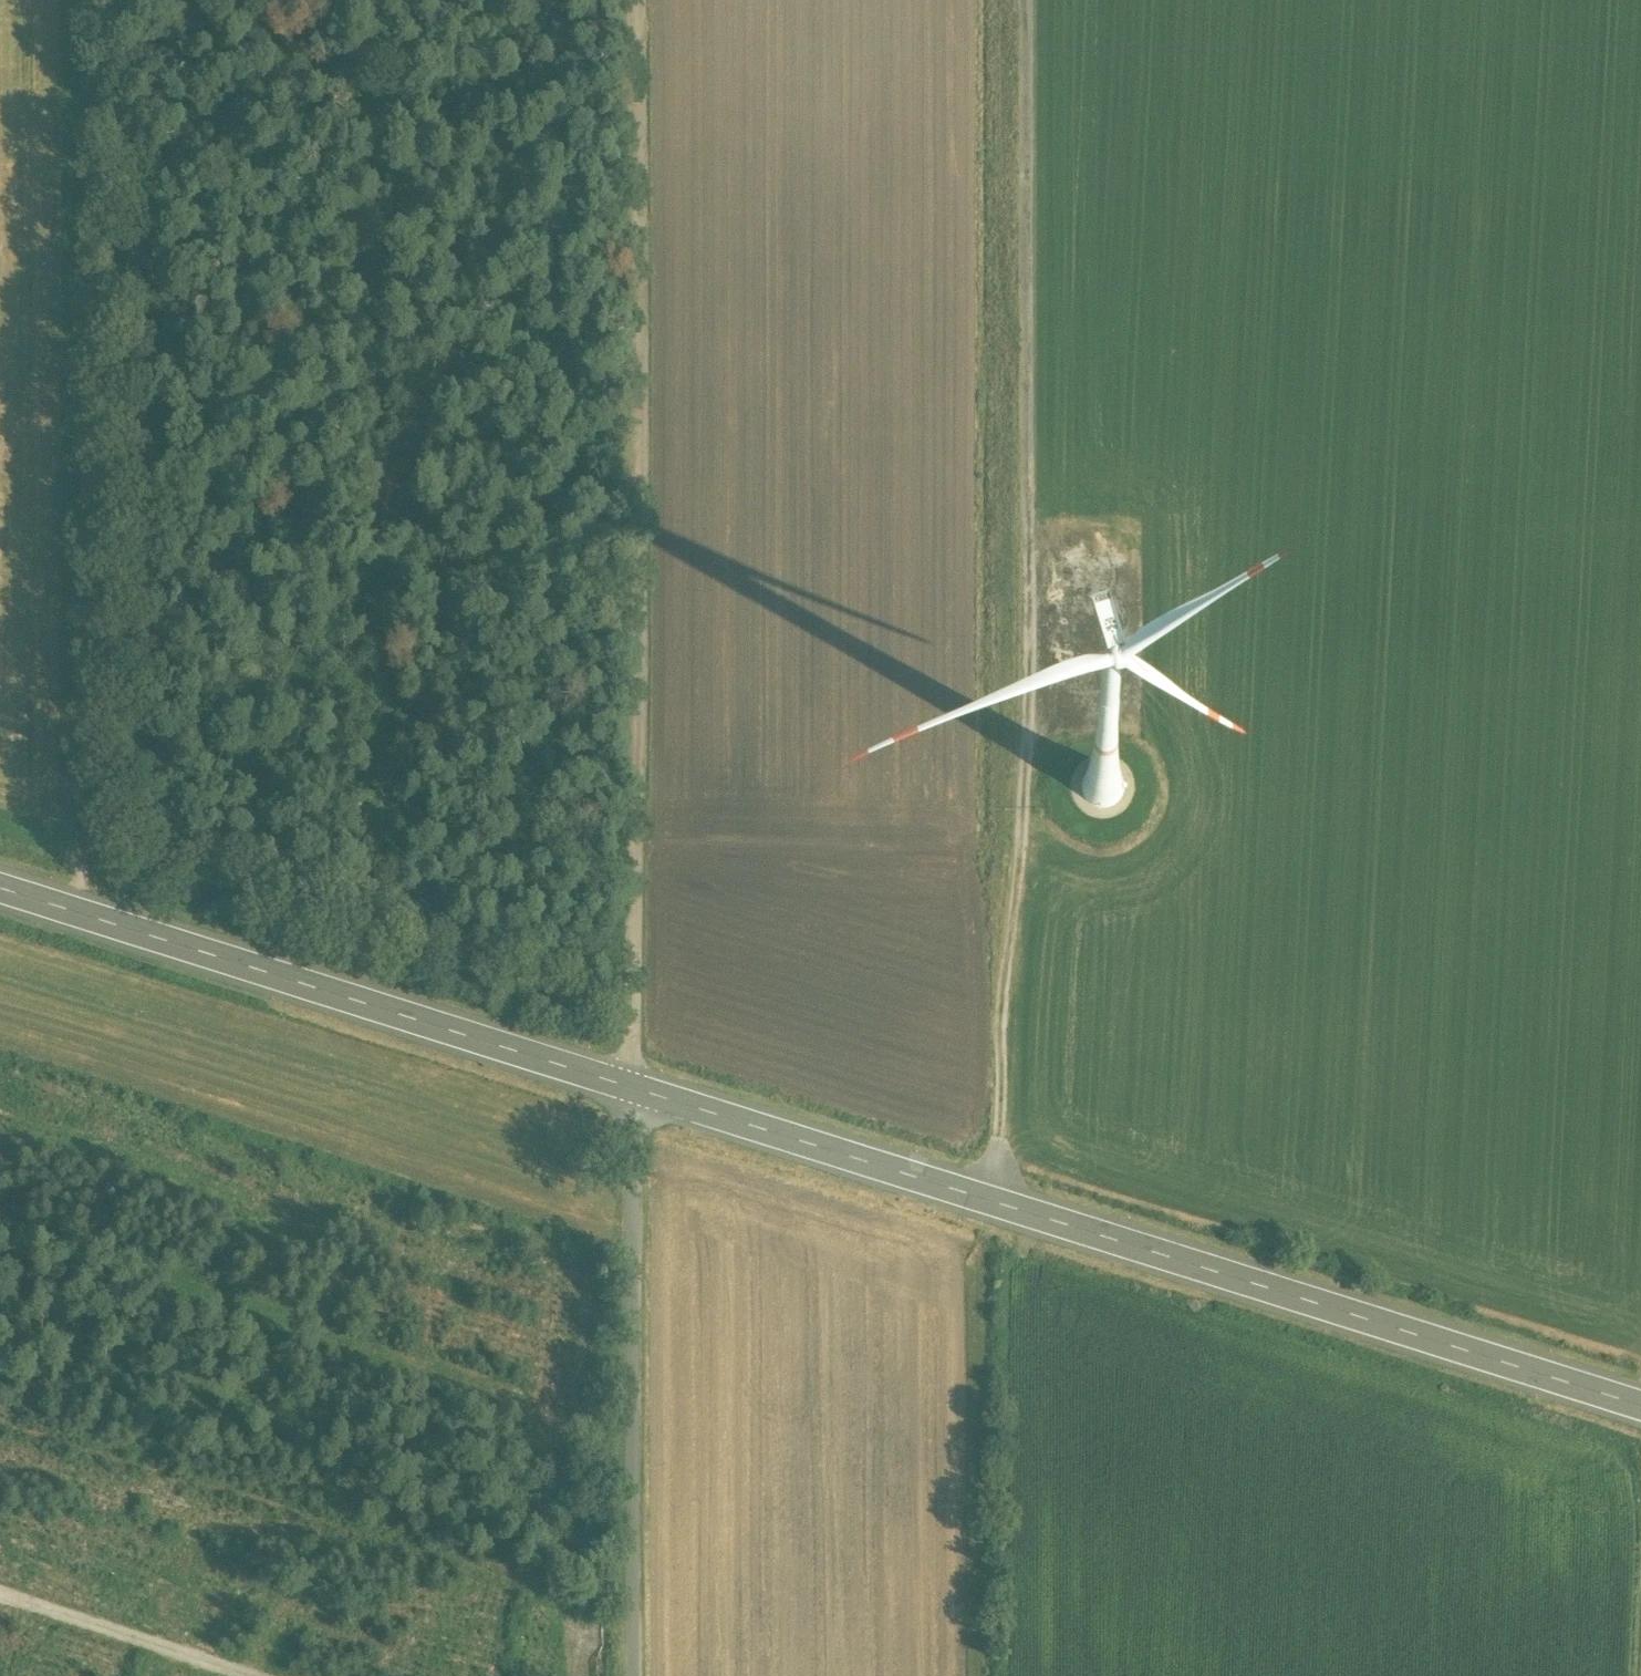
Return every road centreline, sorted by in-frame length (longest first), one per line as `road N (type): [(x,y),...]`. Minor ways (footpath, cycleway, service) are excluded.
road 1 (track): [(986,1202),(1025,731),(1027,0)]
road 2 (track): [(630,1089),(632,0)]
road 3 (secondary): [(630,1089),(1640,1409)]
road 4 (track): [(71,912),(67,762),(83,0)]
road 5 (secondary): [(0,890),(630,1089)]
road 6 (unclassified): [(634,1675),(630,1089)]

